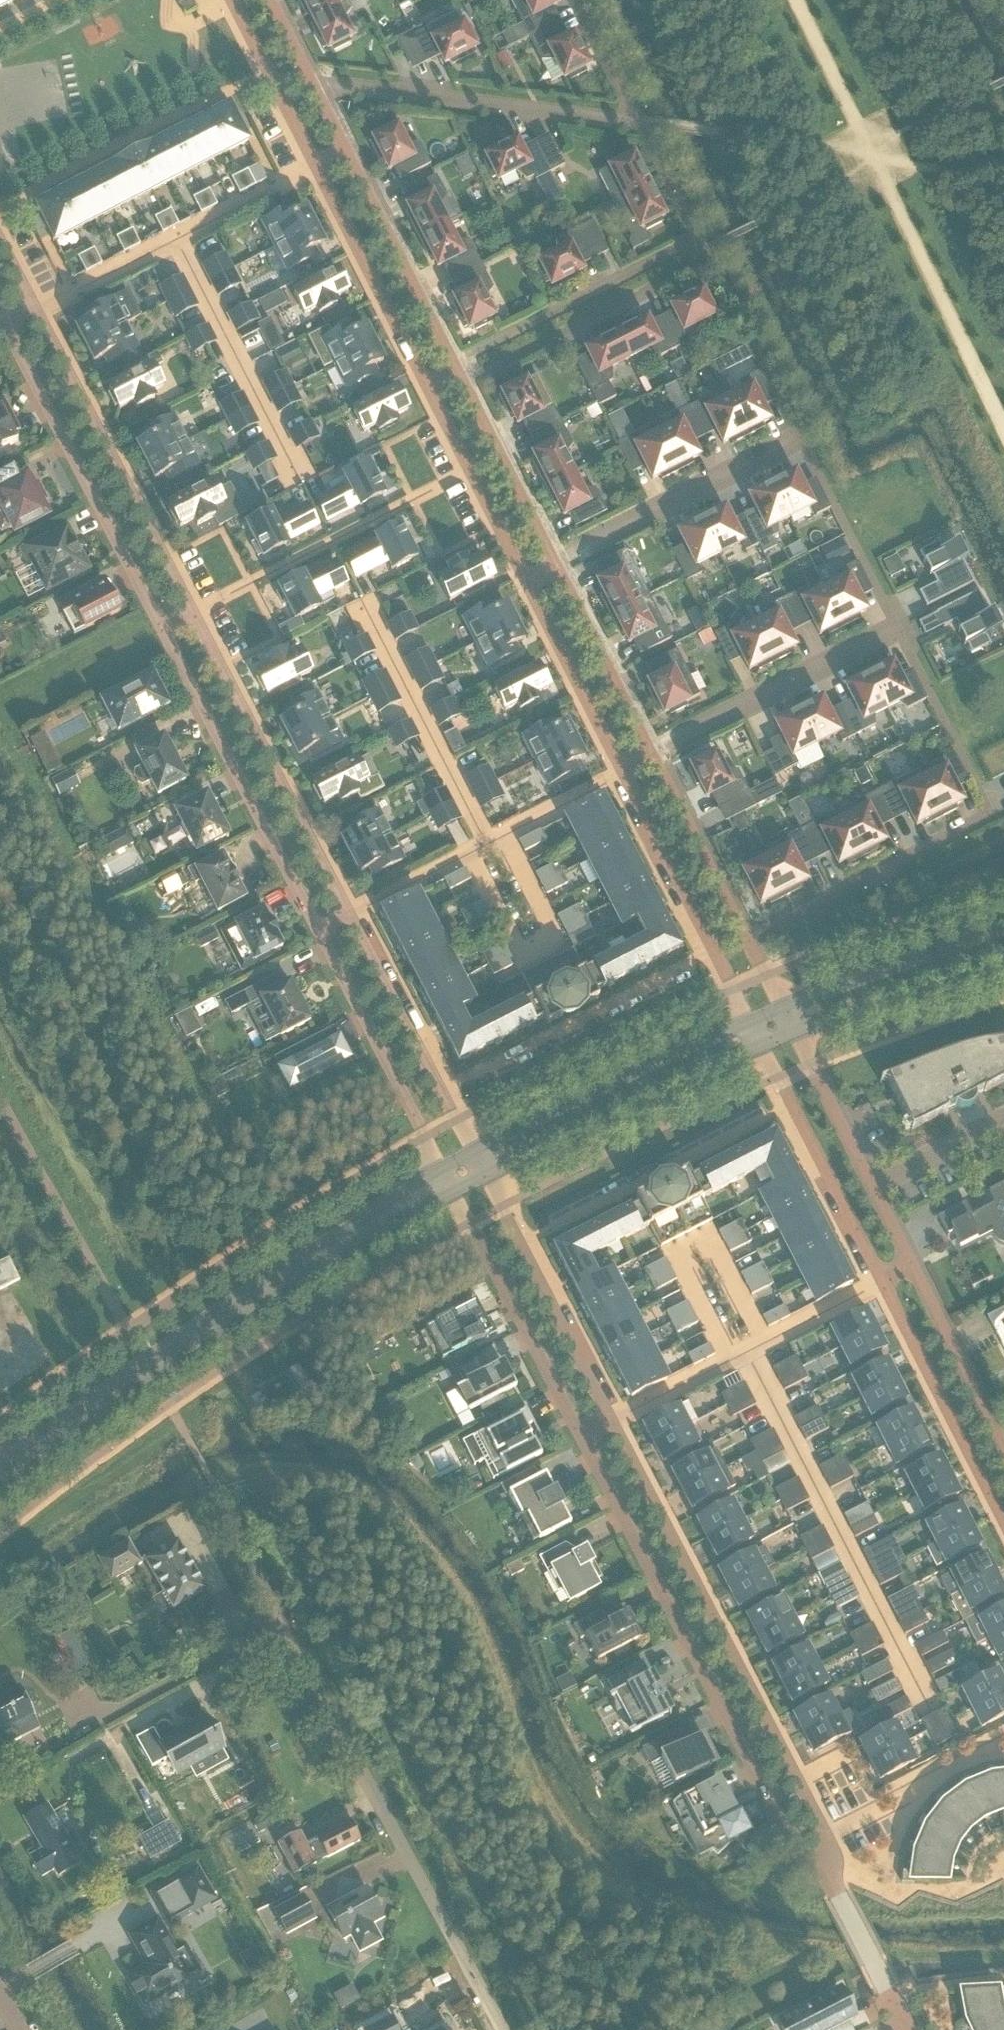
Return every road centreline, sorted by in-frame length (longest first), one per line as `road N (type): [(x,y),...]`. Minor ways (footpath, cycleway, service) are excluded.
road 1 (unclassified): [(503,2029),(288,1627),(90,1727)]
road 2 (residential): [(583,1438),(795,1850),(830,1879)]
road 3 (residential): [(826,1836),(612,1422)]
road 4 (tertiary): [(0,1483),(155,1364),(365,1226)]
road 5 (residential): [(459,374),(705,251),(638,122)]
road 6 (residential): [(196,611),(35,310)]
road 7 (residential): [(5,325),(162,628)]
road 8 (residential): [(162,628),(318,928)]
road 9 (residential): [(346,912),(196,611)]
road 10 (residential): [(638,122),(312,83)]
road 11 (residential): [(196,611),(471,471)]
road 12 (residential): [(520,1245),(793,1106)]
road 13 (residential): [(439,1090),(713,956)]
road 14 (tertiary): [(484,1172),(760,1044)]
road 15 (tertiary): [(748,1022),(474,1152)]
road 16 (residential): [(0,211),(154,124),(270,77)]
road 17 (residential): [(454,1187),(583,1438)]
road 18 (residential): [(651,753),(897,626)]
road 19 (residential): [(555,564),(801,439)]
road 20 (residential): [(750,935),(992,814)]
road 21 (residential): [(318,928),(443,1167)]
road 22 (residential): [(882,1283),(1003,1523)]
road 23 (residential): [(459,374),(346,152)]
road 24 (residential): [(318,166),(429,387)]
road 25 (tertiary): [(1003,932),(781,1004)]
road 26 (tertiary): [(794,1031),(1003,954)]
road 27 (residential): [(525,579),(622,770)]
road 28 (residential): [(555,564),(459,374)]
road 29 (residential): [(651,753),(555,564)]
road 30 (residential): [(750,935),(651,753)]
road 31 (residential): [(622,770),(713,956)]
road 32 (residential): [(1003,1447),(912,1266)]
road 33 (residential): [(439,1090),(346,912)]
road 34 (residential): [(612,1422),(520,1245)]
road 35 (residential): [(826,1836),(1003,1745)]
road 36 (residential): [(793,1106),(882,1283)]
road 37 (residential): [(830,1879),(909,2029)]
road 38 (residential): [(871,1182),(794,1031)]
road 39 (residential): [(638,122),(575,0)]
road 40 (residential): [(471,471),(525,579)]

